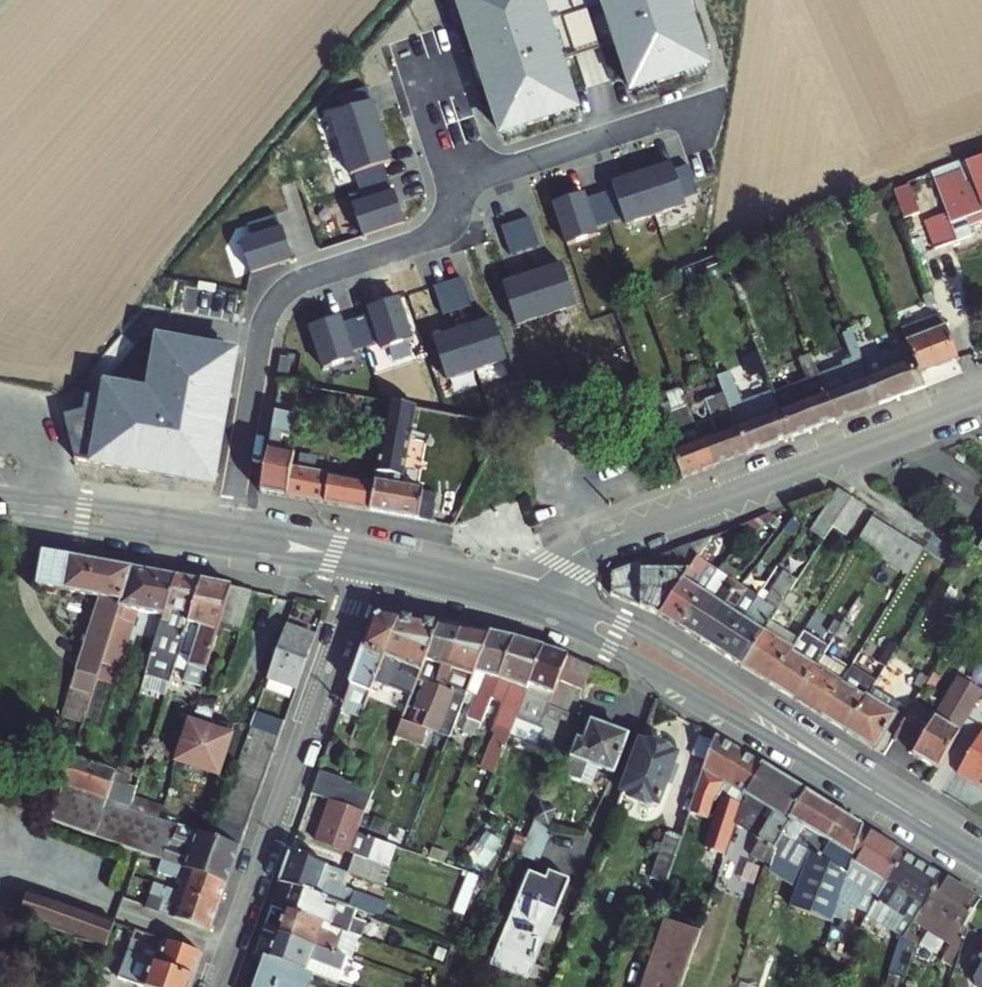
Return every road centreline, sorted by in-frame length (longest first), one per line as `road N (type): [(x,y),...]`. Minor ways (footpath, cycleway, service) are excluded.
road 1 (secondary): [(525,601),(665,661),(981,859)]
road 2 (secondary): [(981,400),(593,543),(545,574),(525,601)]
road 3 (residential): [(228,536),(272,308),(299,283),(430,237),(458,185)]
road 4 (residential): [(215,986),(371,560)]
road 5 (residential): [(458,185),(713,100)]
road 6 (secondary): [(0,504),(228,536)]
road 7 (secondary): [(371,560),(525,601)]
road 8 (residential): [(458,185),(422,75),(462,62)]
road 9 (secondary): [(228,536),(371,560)]

